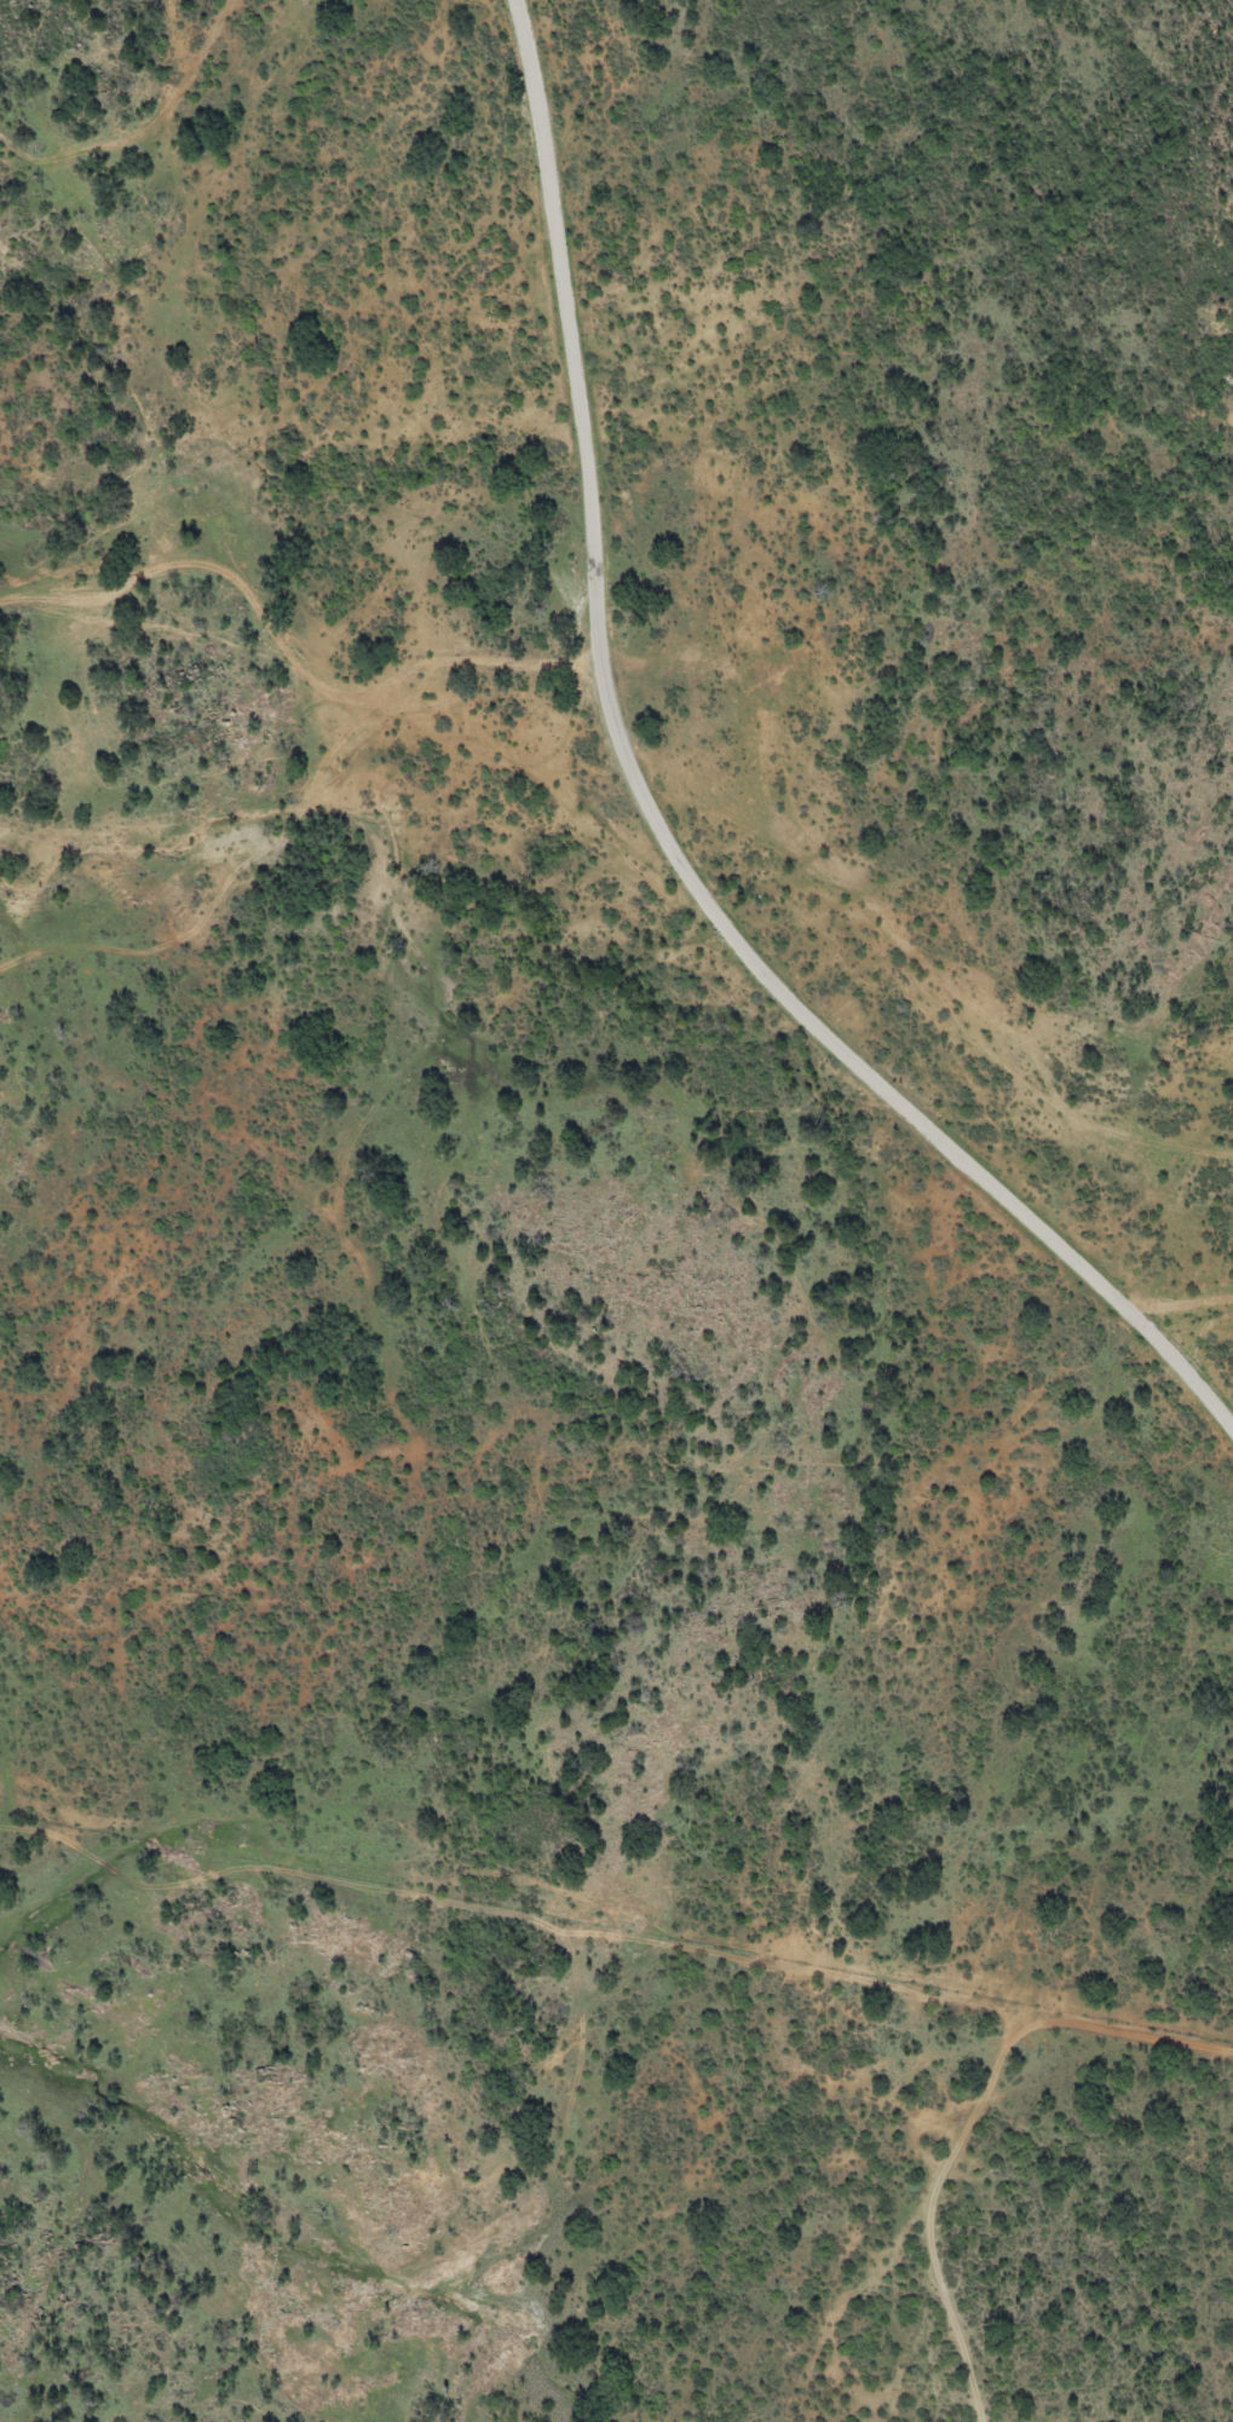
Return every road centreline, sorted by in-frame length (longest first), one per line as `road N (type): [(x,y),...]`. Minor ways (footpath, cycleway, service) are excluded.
road 1 (residential): [(1232,1433),(1158,1343),(1068,1256),(790,1007),(667,844),(603,679),(580,388),(516,0)]
road 2 (track): [(974,2421),(929,2219),(951,2139),(1013,2036),(1079,2023),(1232,2051)]

